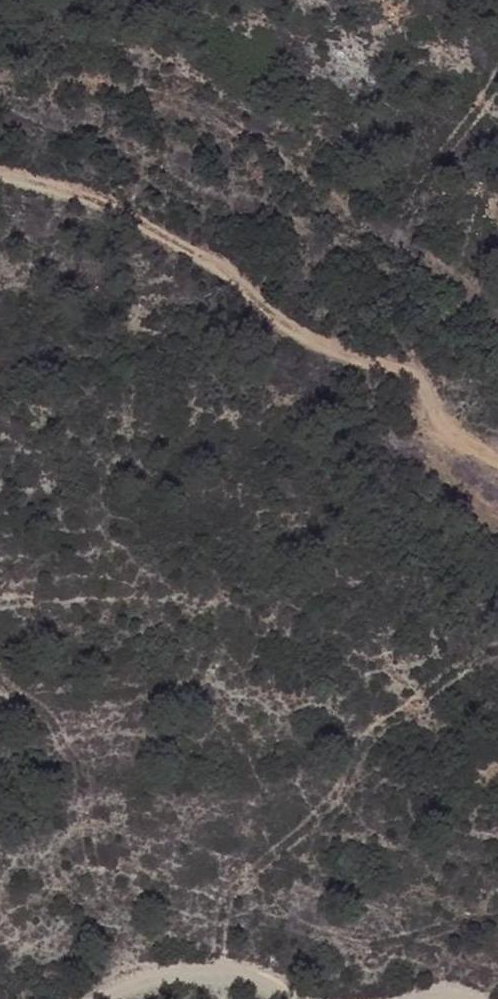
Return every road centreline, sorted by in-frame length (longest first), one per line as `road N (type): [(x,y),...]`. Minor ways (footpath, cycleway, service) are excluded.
road 1 (track): [(0,173),(29,174),(110,205),(353,352),(405,372),(475,452),(497,464)]
road 2 (track): [(280,998),(232,969),(158,976),(109,998)]

